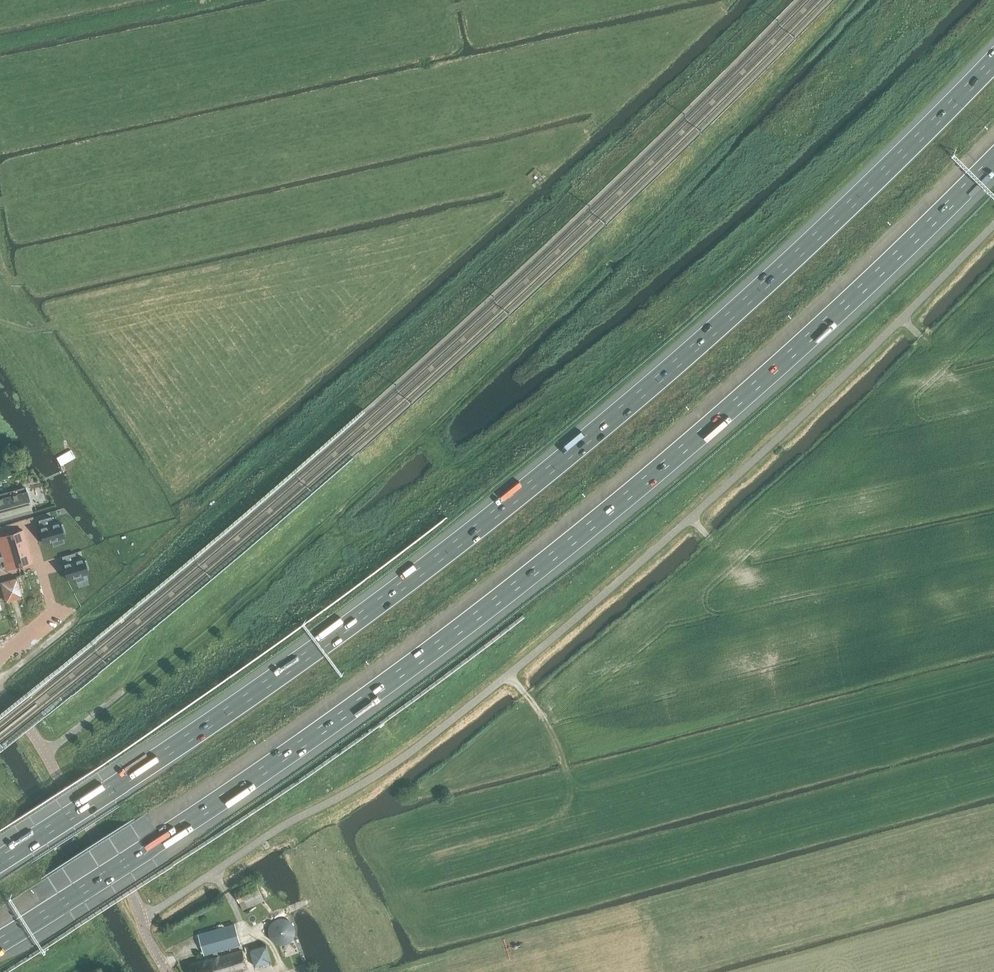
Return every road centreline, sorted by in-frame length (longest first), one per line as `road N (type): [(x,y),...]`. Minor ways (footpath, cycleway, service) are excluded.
road 1 (motorway): [(993,59),(702,344),(482,526),(313,655),(0,860)]
road 2 (motorway): [(0,943),(257,777),(528,578),(749,394),(993,158)]
road 3 (unclassified): [(142,917),(396,763),(507,675),(762,453),(993,224)]
road 4 (tertiary): [(142,917),(133,891),(0,691)]

